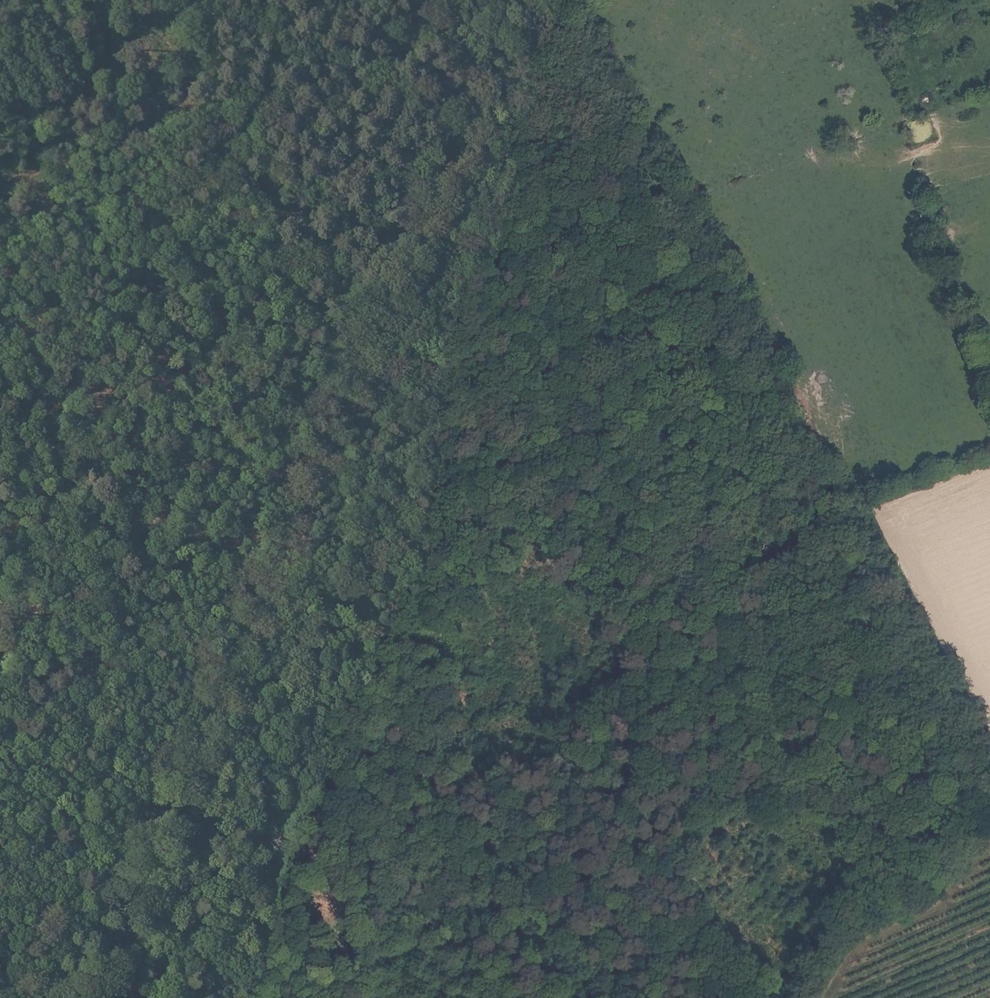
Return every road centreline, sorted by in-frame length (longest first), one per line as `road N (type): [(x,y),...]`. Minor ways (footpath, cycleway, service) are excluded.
road 1 (track): [(522,0),(301,447),(99,997)]

